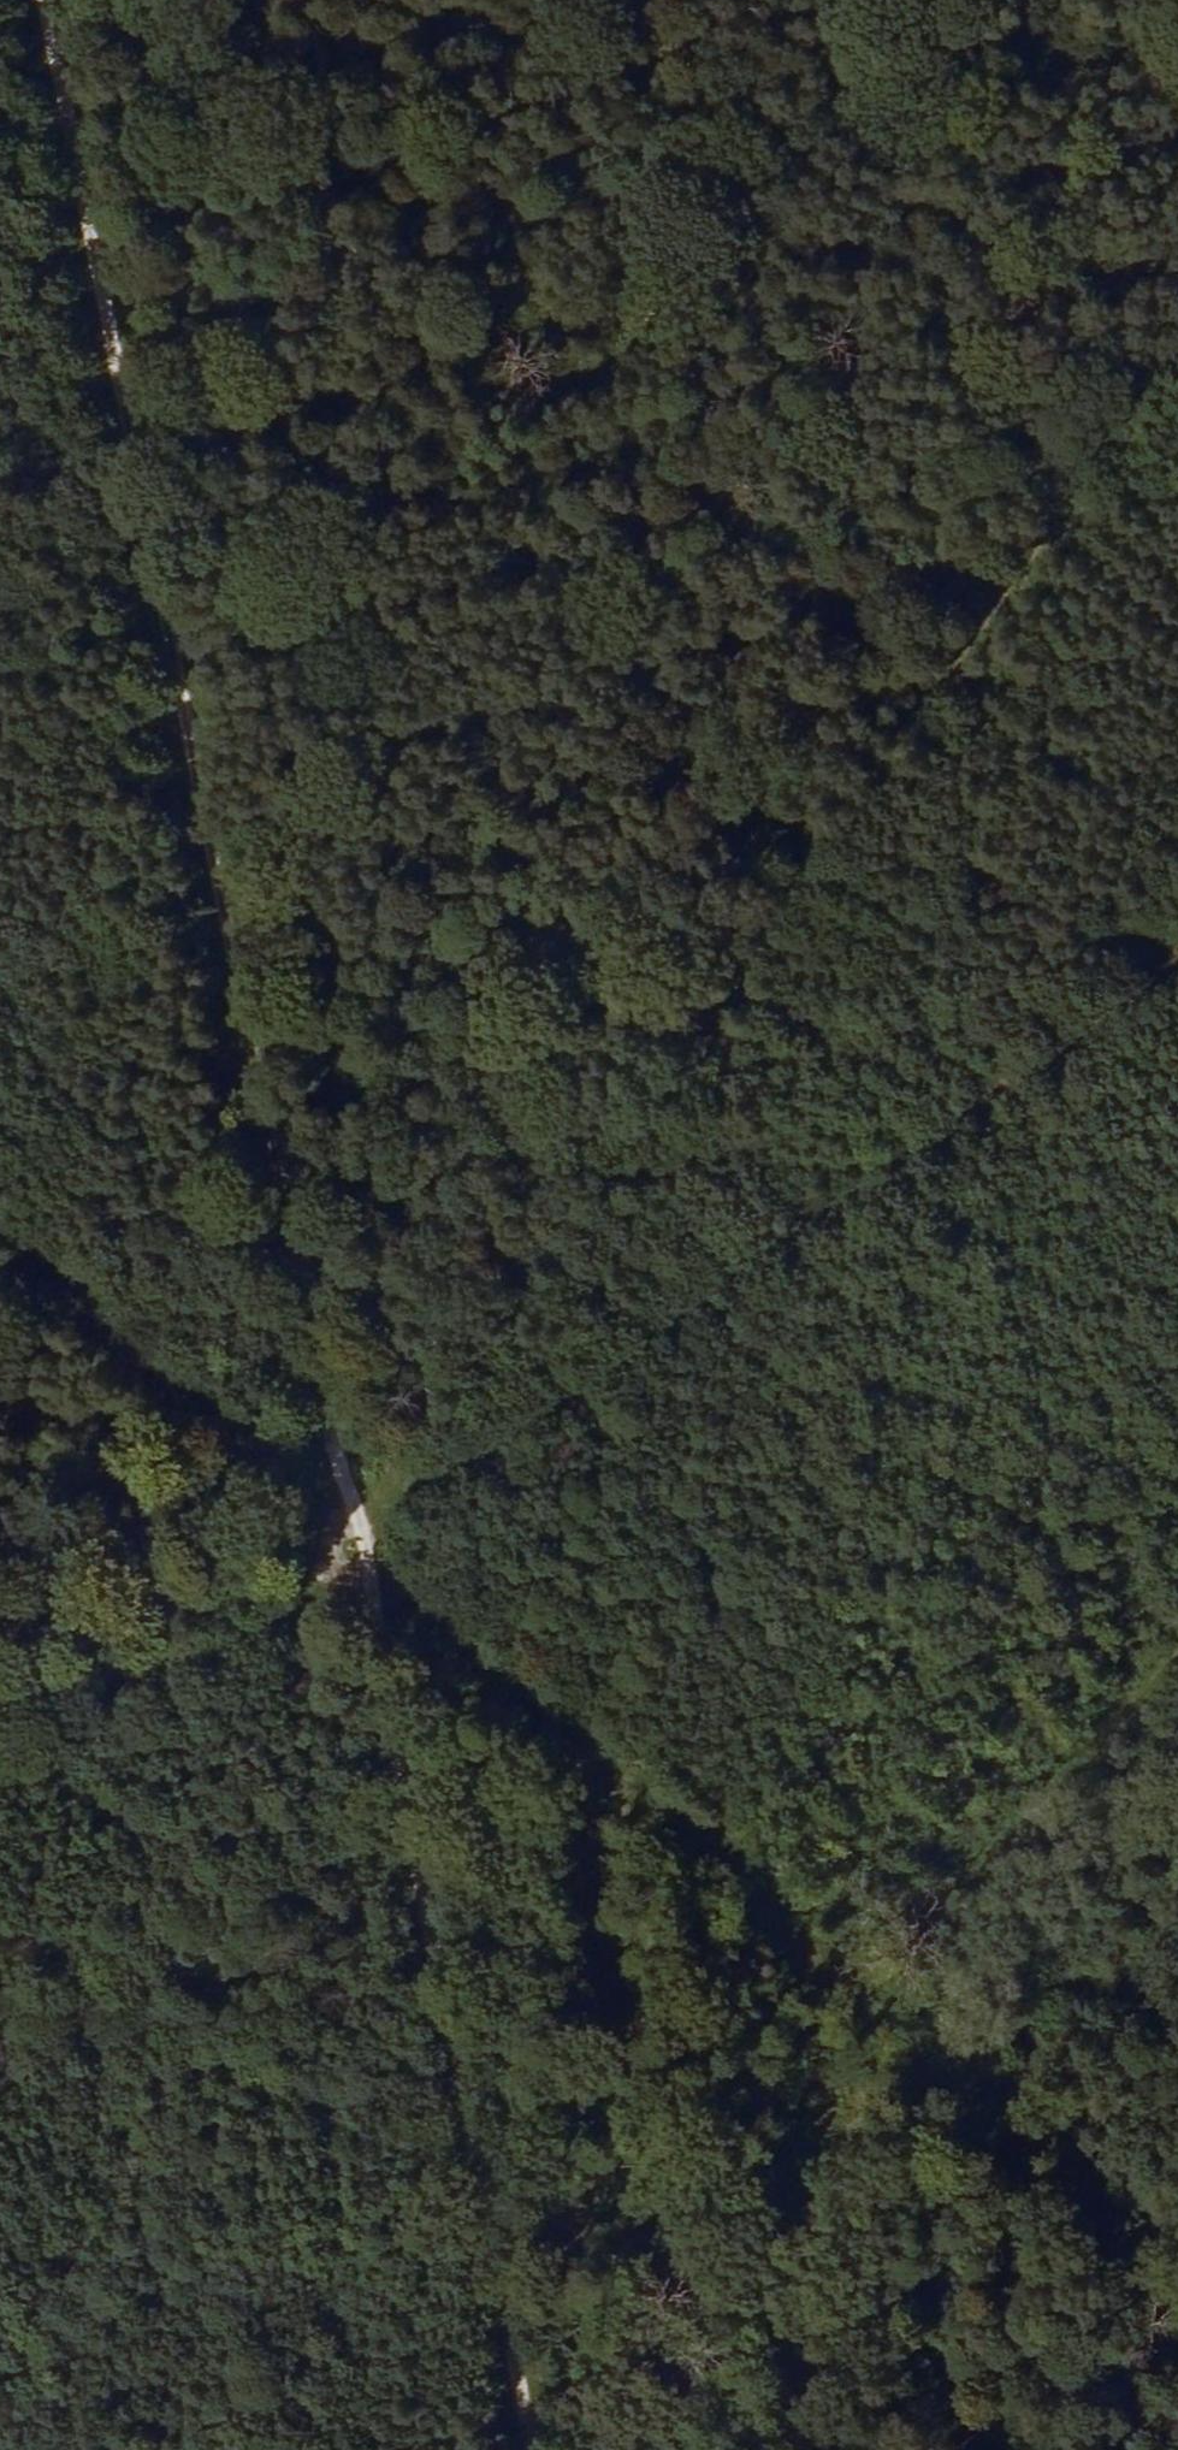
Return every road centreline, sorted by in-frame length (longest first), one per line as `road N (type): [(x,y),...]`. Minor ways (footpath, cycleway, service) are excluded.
road 1 (track): [(68,0),(539,2449)]
road 2 (track): [(368,1548),(1177,361)]
road 3 (track): [(368,1548),(1177,978)]
road 4 (track): [(0,1778),(368,1548)]

